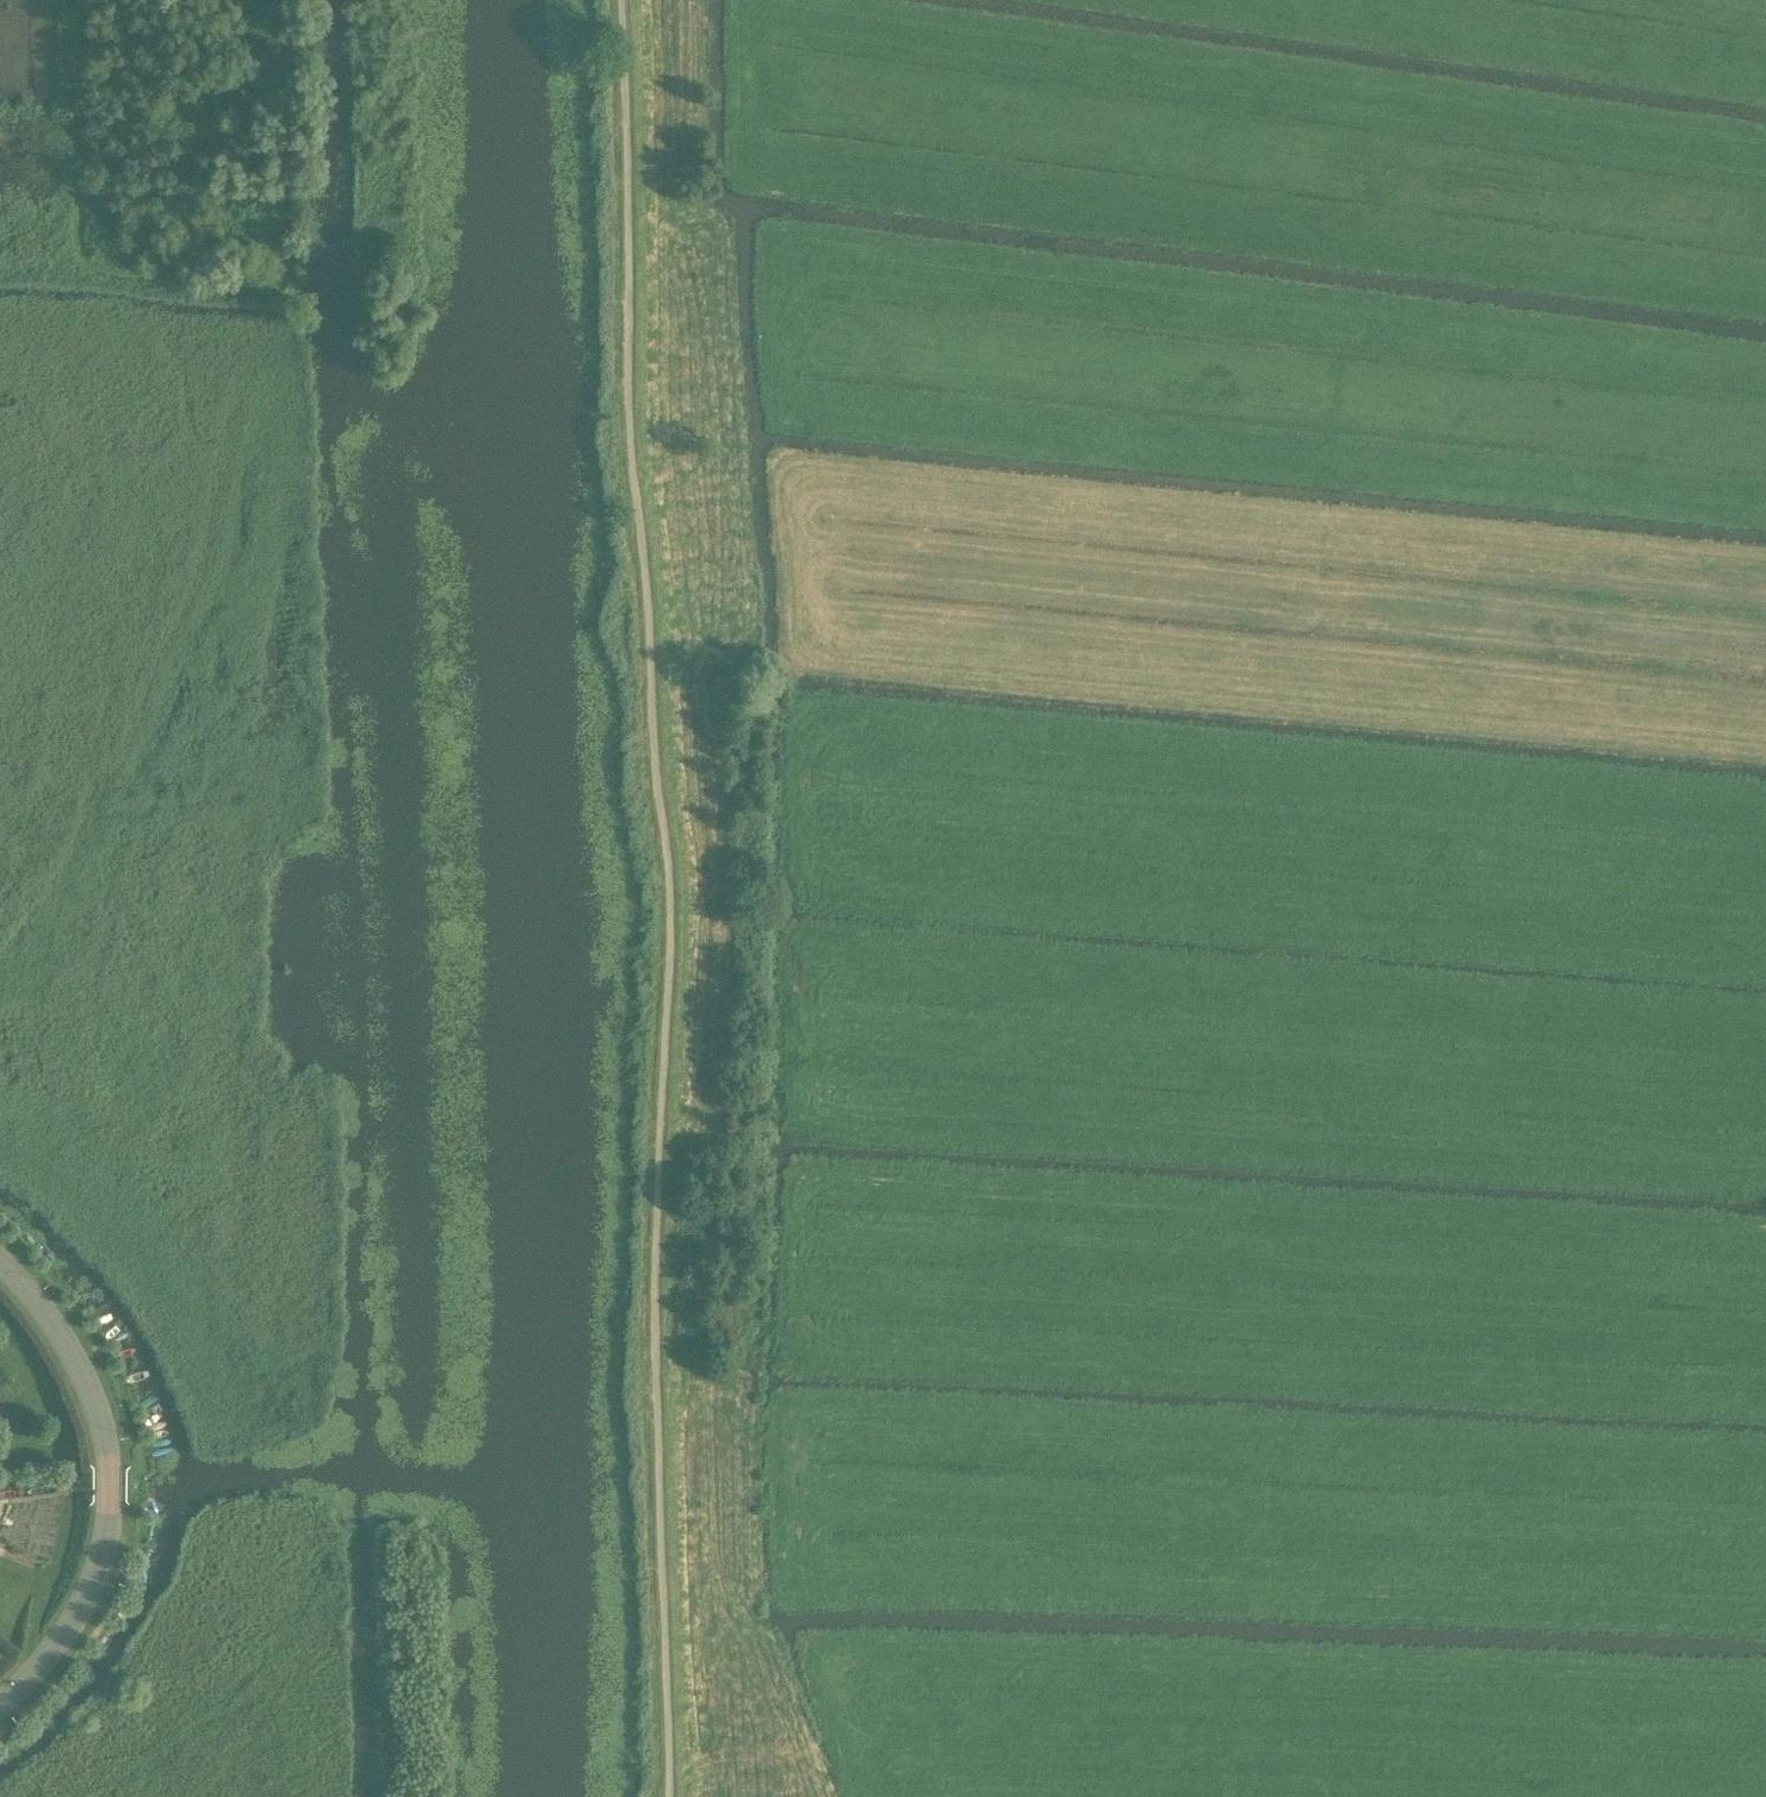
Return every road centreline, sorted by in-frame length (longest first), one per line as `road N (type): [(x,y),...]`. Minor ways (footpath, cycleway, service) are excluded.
road 1 (unclassified): [(0,1704),(79,1612),(113,1511),(109,1449),(79,1361),(0,1261)]

